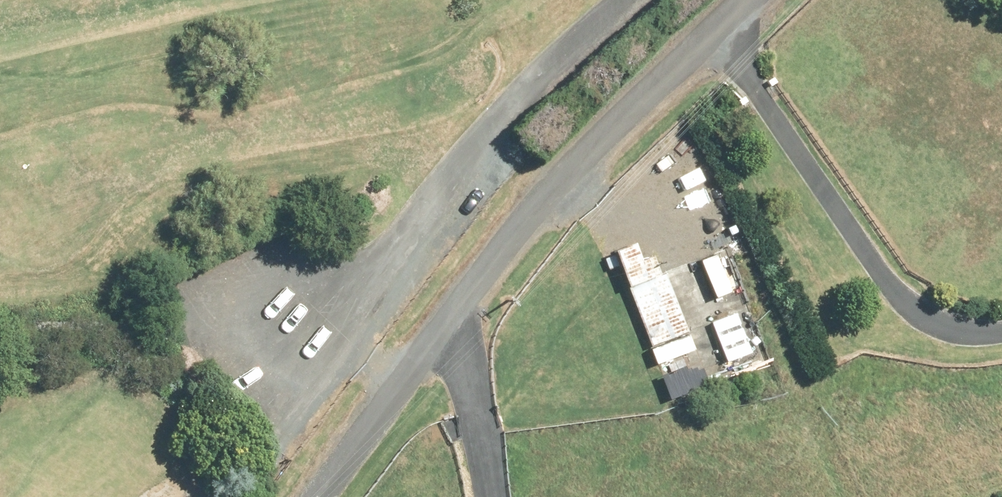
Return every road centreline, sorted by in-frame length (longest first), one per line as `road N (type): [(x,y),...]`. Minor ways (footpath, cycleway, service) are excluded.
road 1 (unclassified): [(319,496),(574,164),(746,0)]
road 2 (track): [(617,0),(422,207),(264,353)]
road 3 (track): [(707,36),(881,300),(960,340),(1001,337)]

